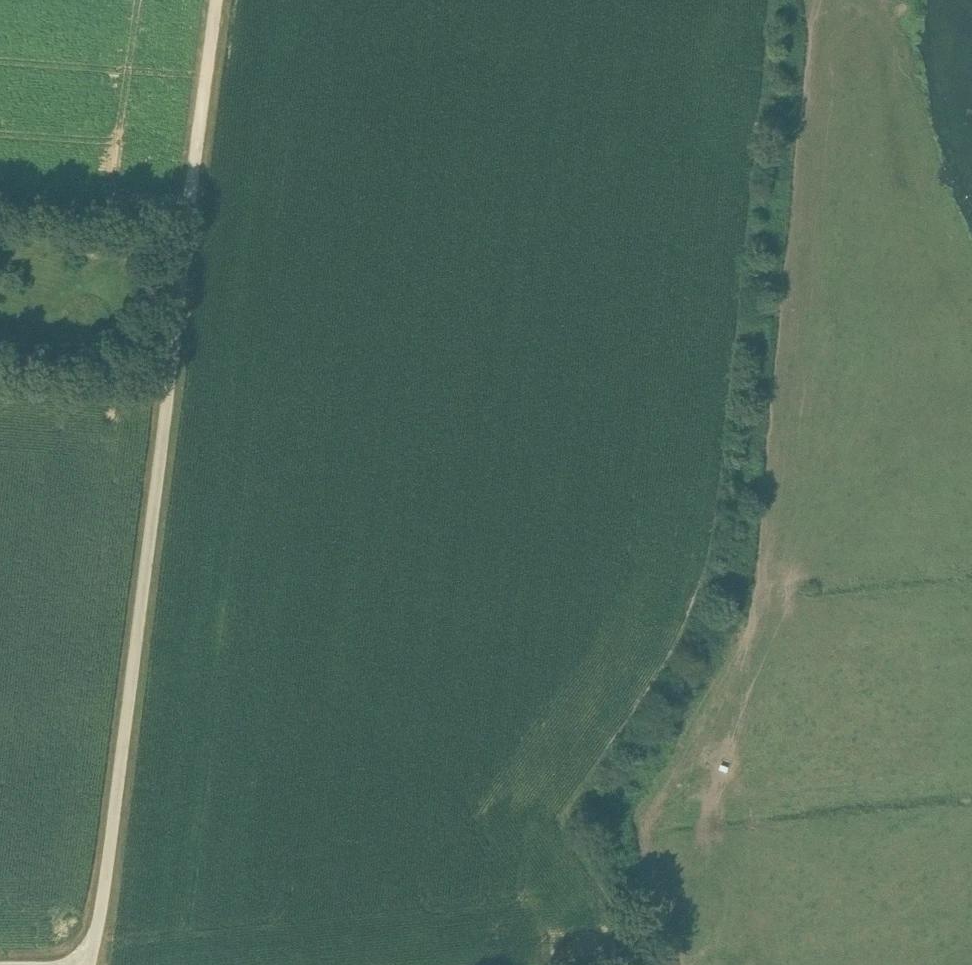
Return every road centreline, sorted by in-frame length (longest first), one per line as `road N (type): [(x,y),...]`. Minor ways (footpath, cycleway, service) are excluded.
road 1 (unclassified): [(83,964),(215,0)]

